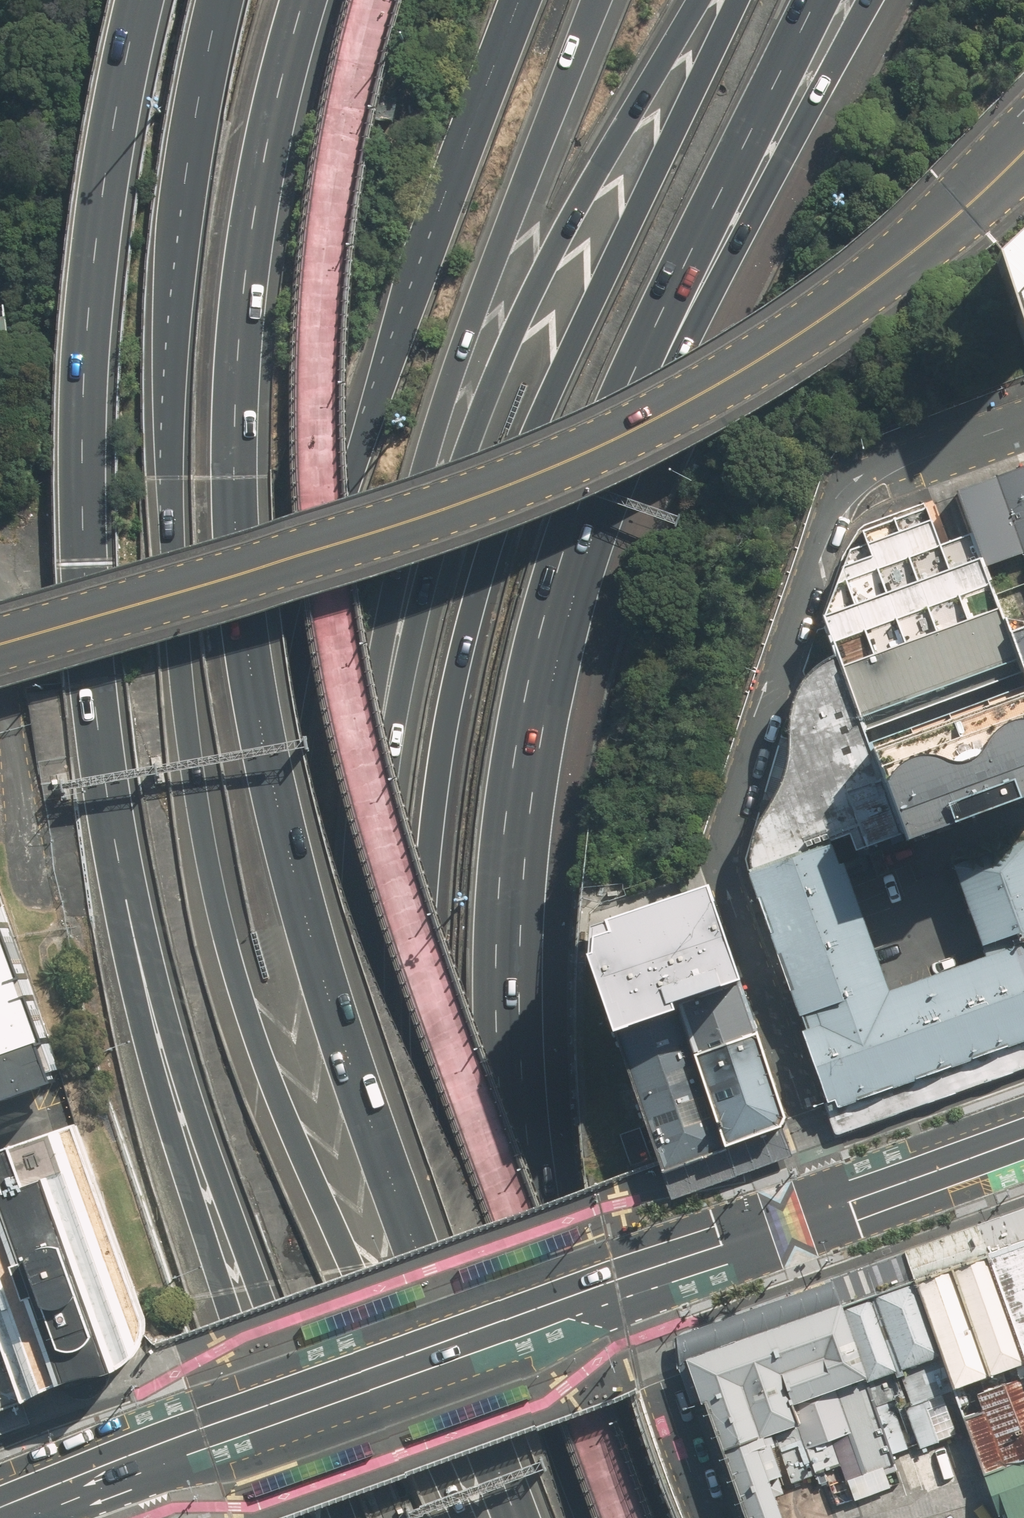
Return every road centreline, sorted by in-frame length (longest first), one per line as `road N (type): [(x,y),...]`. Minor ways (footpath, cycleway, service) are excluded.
road 1 (motorway): [(729,0),(528,445),(458,664),(444,733),(424,880),(427,1079),(453,1290),(515,1517)]
road 2 (motorway): [(463,1517),(292,1143),(239,999),(182,706),(170,479),(176,267),(196,112),(221,0)]
road 3 (motorway): [(517,1517),(413,1255),(315,949),(242,623),(233,476),(241,306),(257,183),(305,0)]
road 4 (motorway): [(410,1517),(327,1164),(305,1009),(304,848),(320,630),(349,479),(526,0)]
road 5 (motorway): [(208,1197),(138,952),(117,847),(84,551),(83,419),(96,258),(143,0)]
road 6 (secondary): [(0,644),(208,586),(581,459),(790,341),(965,211),(1023,151)]
road 7 (motorway): [(597,457),(533,649),(506,815),(502,1089),(532,1254),(567,1372),(630,1517)]
road 8 (motorway): [(382,726),(371,850),(377,1115),(435,1394),(471,1517)]
road 9 (motorway): [(701,0),(599,170),(485,420),(382,726)]
road 10 (residential): [(840,1206),(730,886),(725,844),(820,545),(841,503),(866,478)]
road 11 (motorway): [(595,0),(438,419),(394,605),(382,726)]
road 12 (secondary): [(124,1467),(628,1284)]
road 13 (motorway): [(873,0),(703,309),(597,457)]
road 14 (motorway): [(817,0),(597,457)]
road 15 (motorway): [(340,1517),(208,1197)]
road 16 (motorway): [(294,1517),(208,1197)]
road 17 (residential): [(707,1517),(628,1284)]
road 18 (secondary): [(628,1284),(840,1206)]
road 19 (secondary): [(840,1206),(1023,1140)]
road 20 (residential): [(1023,421),(866,478)]
road 21 (secondary): [(0,1511),(124,1467)]

